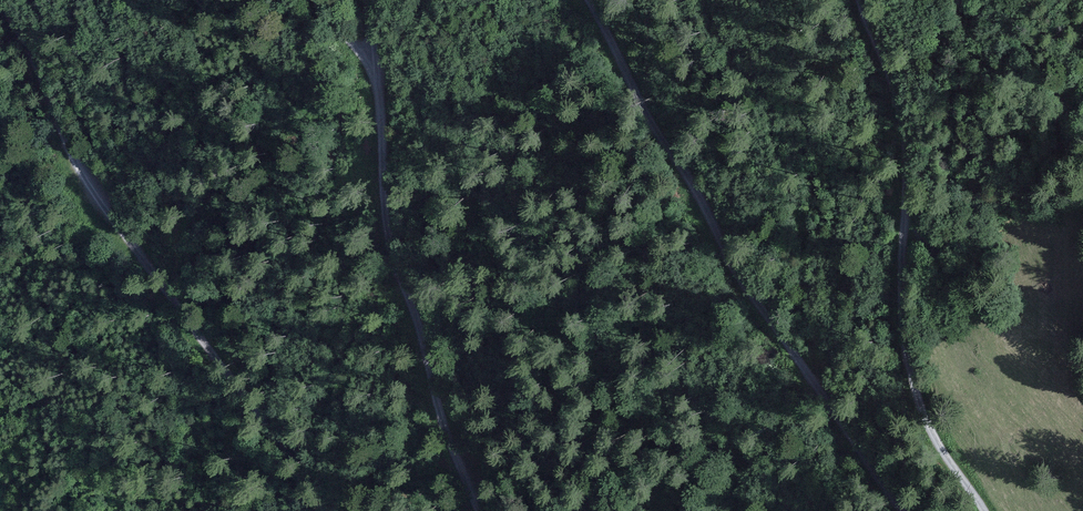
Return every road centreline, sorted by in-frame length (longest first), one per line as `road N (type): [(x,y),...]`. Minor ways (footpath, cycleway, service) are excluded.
road 1 (track): [(3,0),(34,53),(87,178),(328,510)]
road 2 (track): [(587,0),(733,264),(904,510)]
road 3 (track): [(983,510),(928,425),(908,371),(900,275),(905,129),(857,0)]
road 4 (track): [(483,510),(442,416),(390,236),(371,0)]
road 5 (track): [(1082,108),(992,0)]

